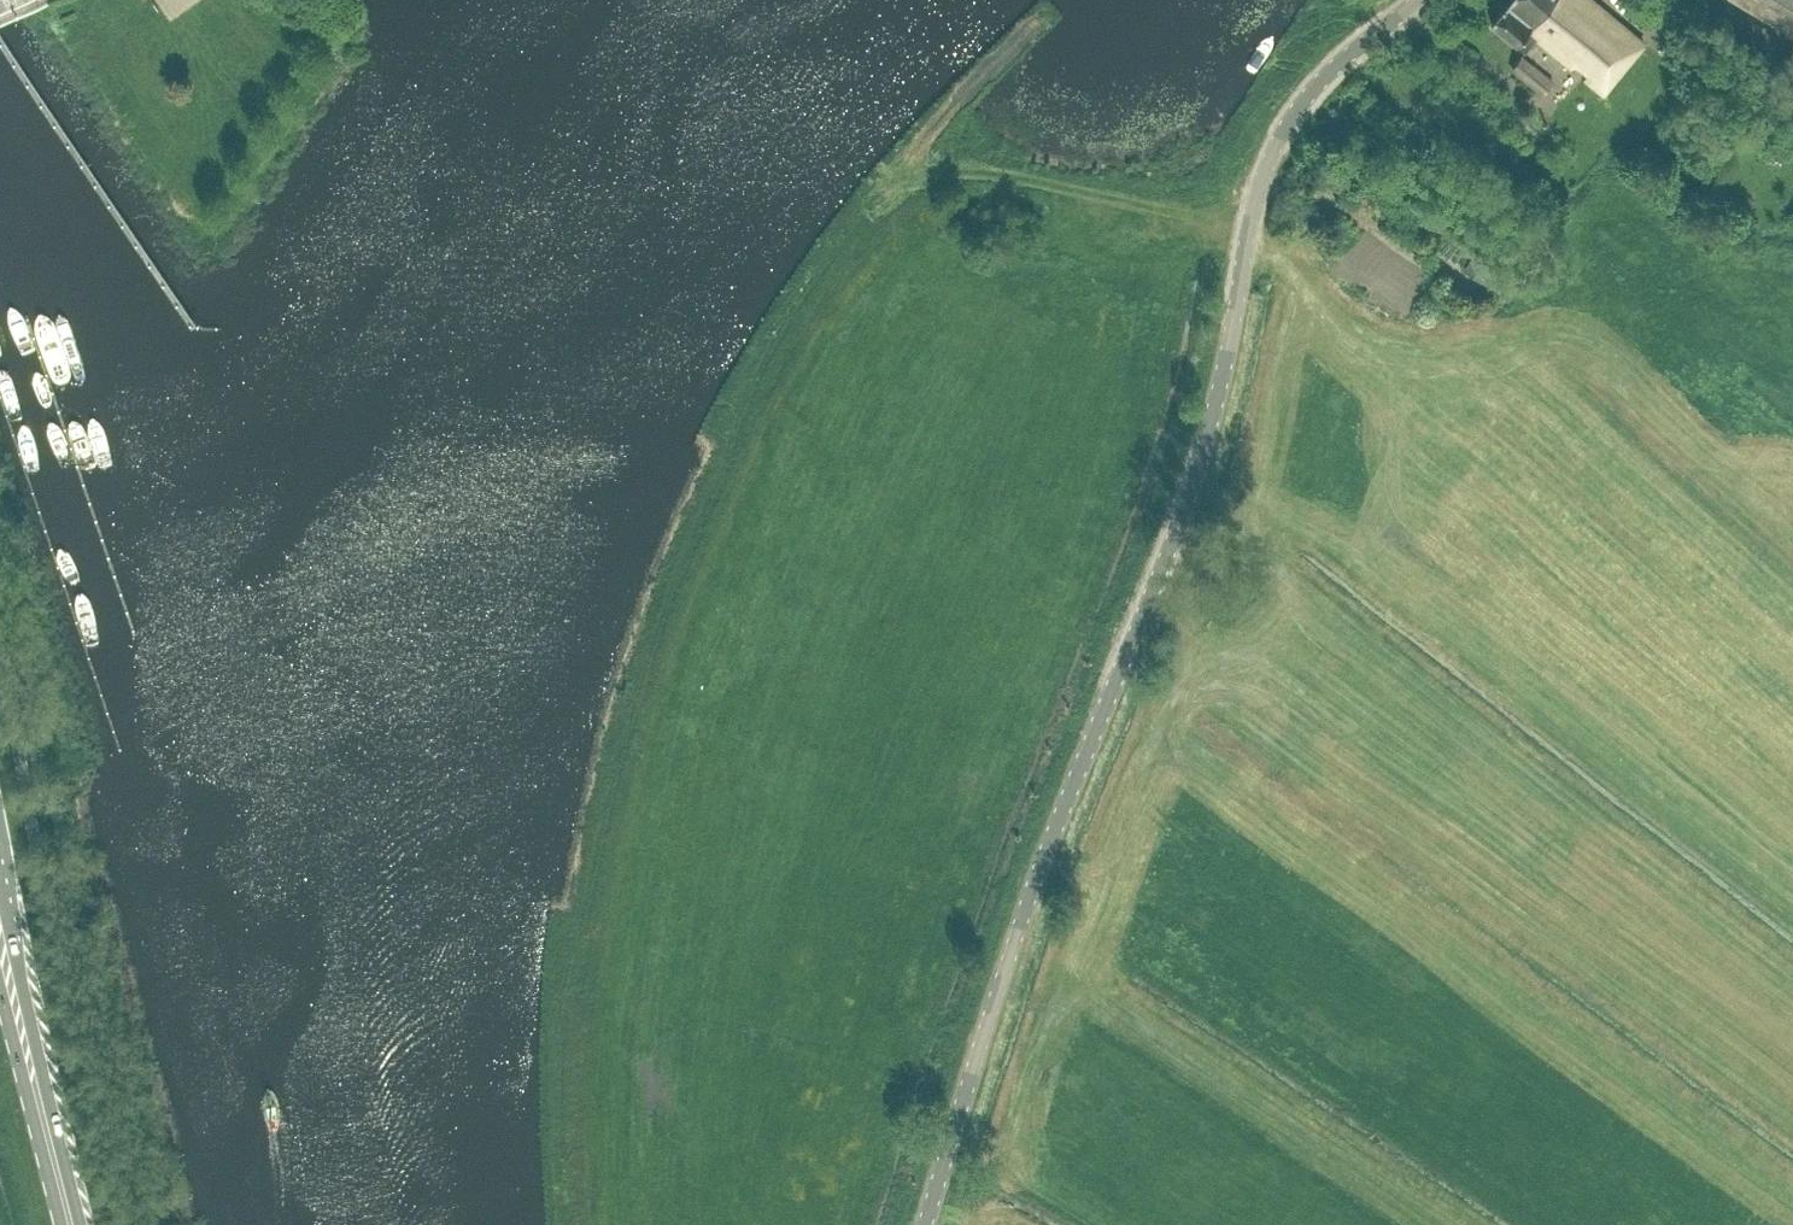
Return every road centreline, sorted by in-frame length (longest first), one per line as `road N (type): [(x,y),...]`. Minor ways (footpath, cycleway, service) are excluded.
road 1 (unclassified): [(923,1224),(1017,917),(1196,461),(1259,178),(1299,104),(1410,0)]
road 2 (primary): [(33,1078),(34,1043),(0,886)]
road 3 (primary): [(71,1224),(33,1078)]

